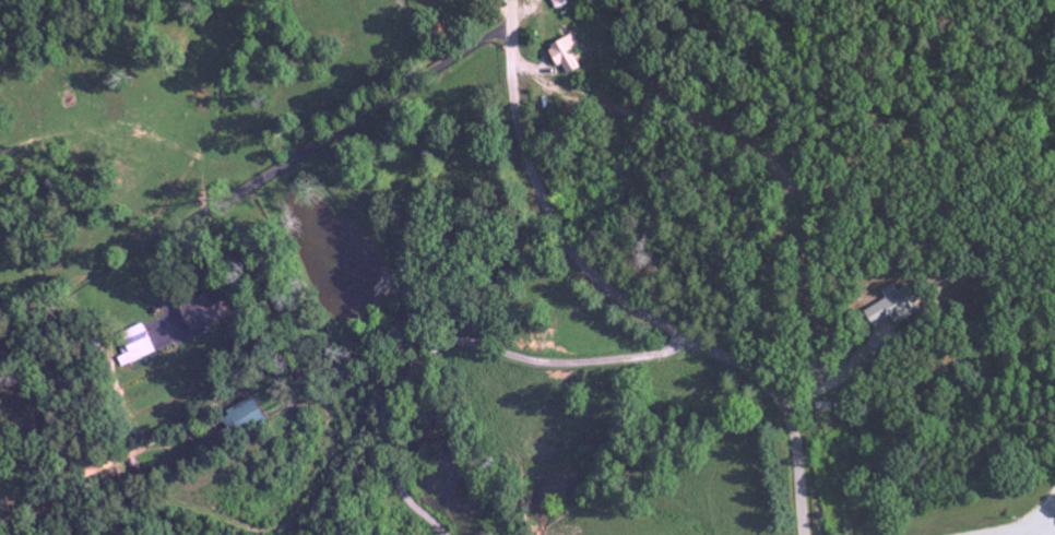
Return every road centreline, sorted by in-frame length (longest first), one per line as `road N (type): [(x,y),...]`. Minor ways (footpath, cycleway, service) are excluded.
road 1 (residential): [(805,534),(795,441),(780,402),(732,360),(625,305),(566,245),(531,168),(515,108),(511,0)]

